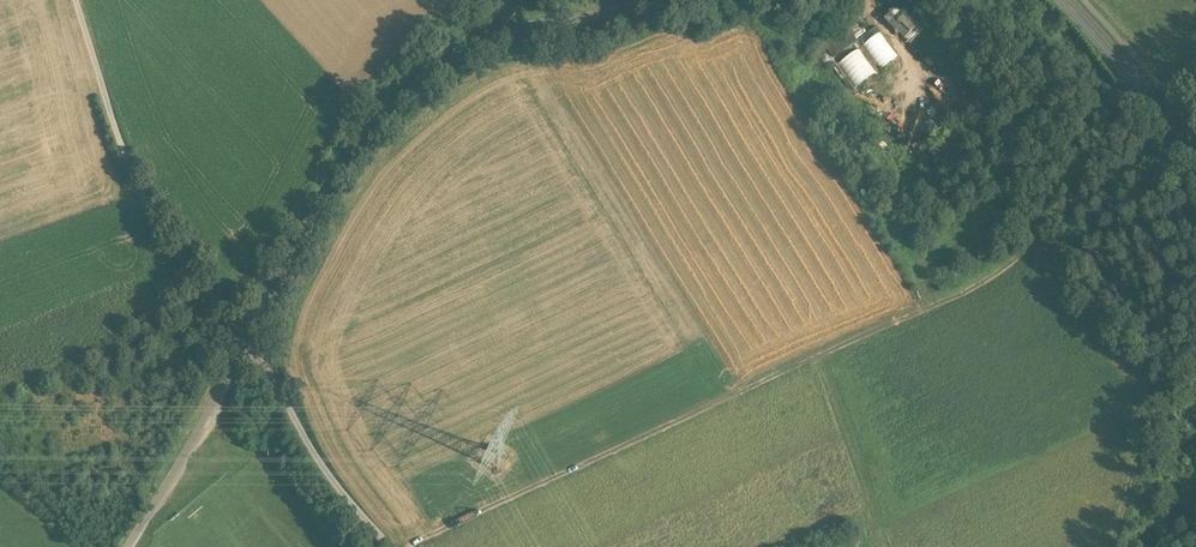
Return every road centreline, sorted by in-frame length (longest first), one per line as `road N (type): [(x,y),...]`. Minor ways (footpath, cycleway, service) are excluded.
road 1 (track): [(408,546),(964,292),(1032,240)]
road 2 (unclassified): [(628,0),(501,31),(396,100),(332,179),(252,330)]
road 3 (track): [(76,0),(138,185),(188,266),(225,313),(252,330)]
road 4 (track): [(1112,546),(1139,442),(1138,388),(1070,306),(1032,240)]
road 5 (track): [(916,0),(991,73),(1038,154),(1032,240)]
road 6 (track): [(245,344),(331,481),(390,546)]
road 7 (unclassified): [(129,546),(252,330)]
road 8 (track): [(212,297),(0,385)]
road 9 (tertiary): [(1072,0),(1195,161)]
road 10 (track): [(884,546),(813,357)]
road 11 (track): [(865,499),(751,546)]

